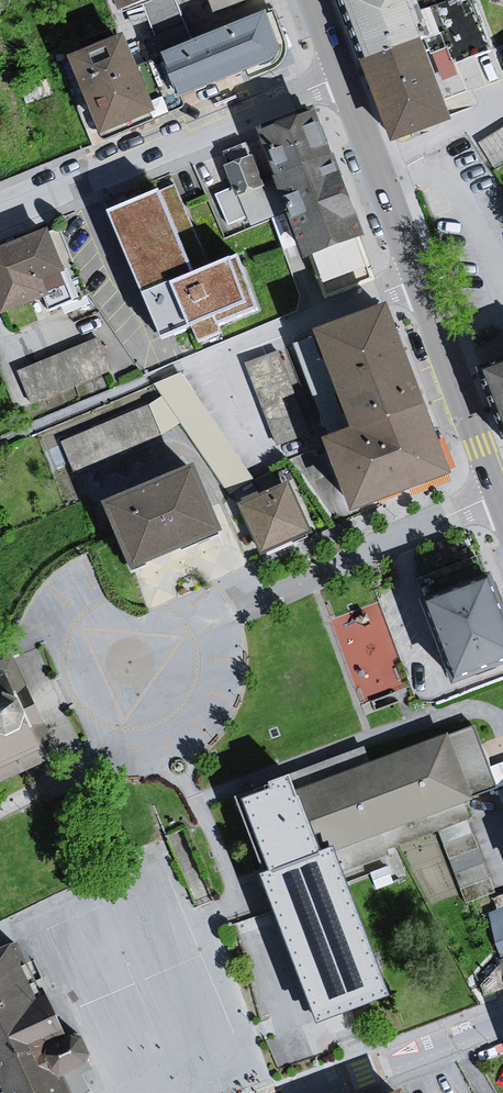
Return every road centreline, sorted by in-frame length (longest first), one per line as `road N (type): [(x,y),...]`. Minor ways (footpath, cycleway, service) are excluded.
road 1 (residential): [(0,215),(341,77)]
road 2 (residential): [(498,494),(222,618)]
road 3 (residential): [(178,366),(416,280)]
road 4 (tertiary): [(498,494),(416,280)]
road 5 (tertiary): [(416,280),(341,77)]
road 6 (residential): [(502,1020),(310,1092)]

